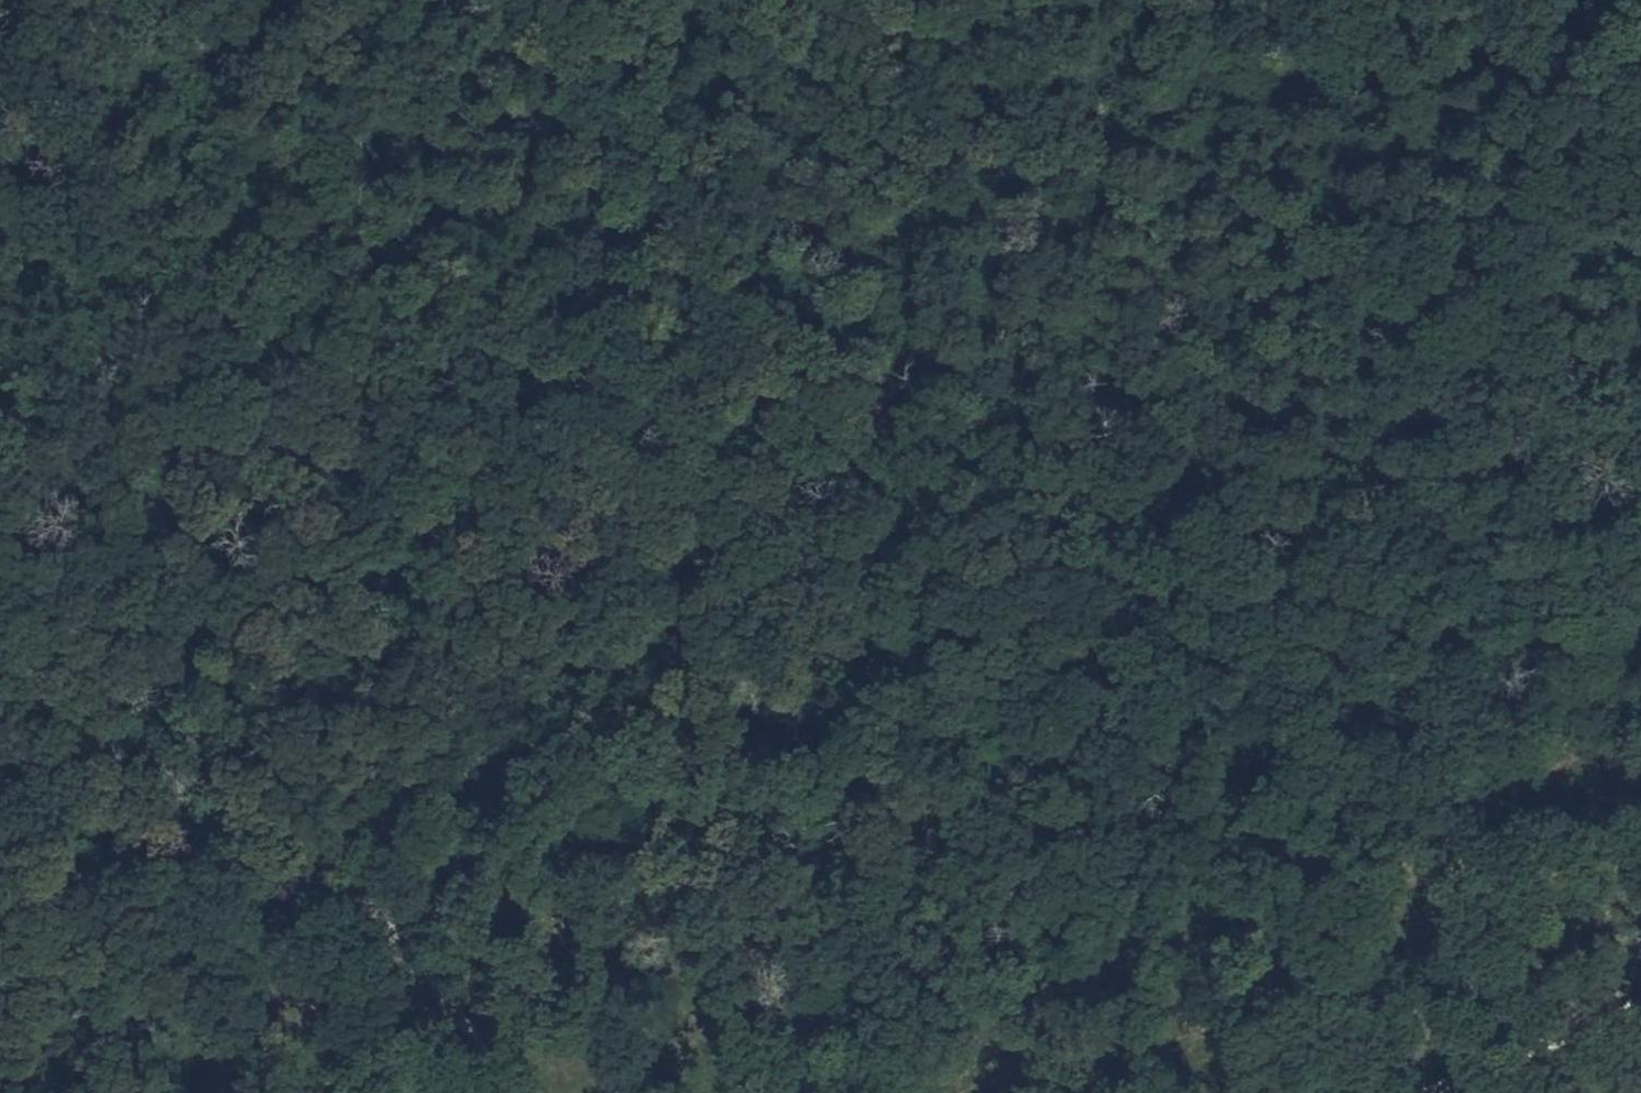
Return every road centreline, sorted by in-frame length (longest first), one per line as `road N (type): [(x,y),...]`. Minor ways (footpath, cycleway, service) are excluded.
road 1 (track): [(545,0),(553,126),(834,238),(1026,279),(1085,304),(1139,355),(1247,420),(1436,483),(1640,438)]

